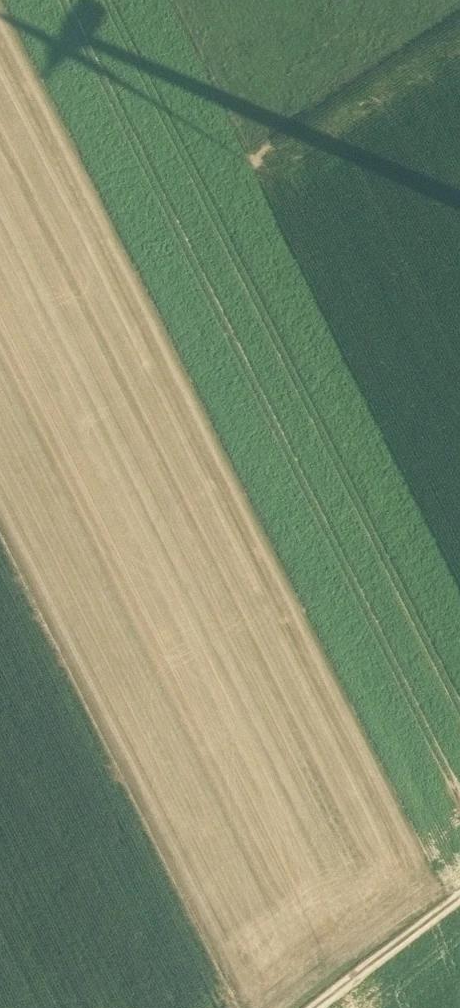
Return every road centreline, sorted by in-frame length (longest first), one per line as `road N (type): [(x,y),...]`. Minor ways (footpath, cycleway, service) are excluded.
road 1 (track): [(459,928),(354,1007)]

